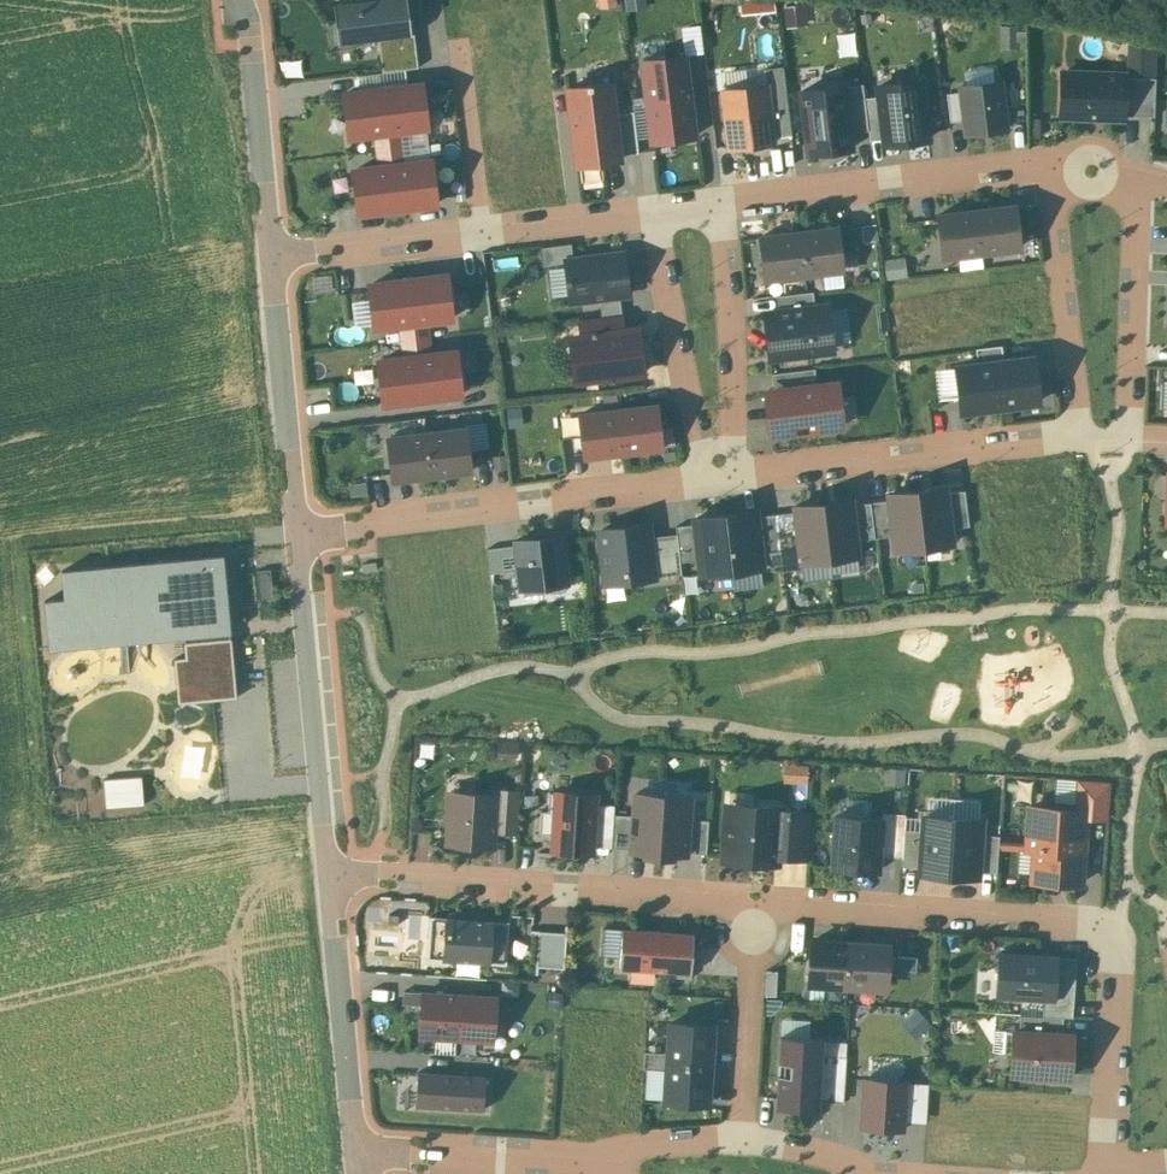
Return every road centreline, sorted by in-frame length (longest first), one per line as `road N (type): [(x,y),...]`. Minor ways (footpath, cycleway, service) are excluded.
road 1 (residential): [(753,924),(811,901),(1107,928),(1115,951),(1095,1173)]
road 2 (residential): [(325,867),(715,895),(753,924)]
road 3 (residential): [(299,532),(711,480)]
road 4 (residential): [(734,477),(1078,435)]
road 5 (residential): [(325,867),(299,532)]
road 6 (residential): [(721,203),(1046,166)]
road 7 (residential): [(353,1147),(325,867)]
road 8 (residential): [(299,532),(272,258)]
road 9 (residential): [(734,477),(721,203)]
road 10 (residential): [(655,212),(711,480)]
road 11 (residential): [(1046,166),(1078,435)]
road 12 (residential): [(1134,173),(1130,437)]
road 13 (residential): [(272,258),(247,0)]
road 14 (residential): [(353,1147),(594,1163)]
road 15 (residential): [(753,924),(742,1145)]
road 16 (residential): [(272,258),(481,234)]
road 17 (residential): [(459,56),(481,234)]
road 18 (residential): [(481,234),(655,212)]
road 19 (residential): [(742,1145),(594,1163)]
road 20 (residential): [(865,1173),(742,1145)]

